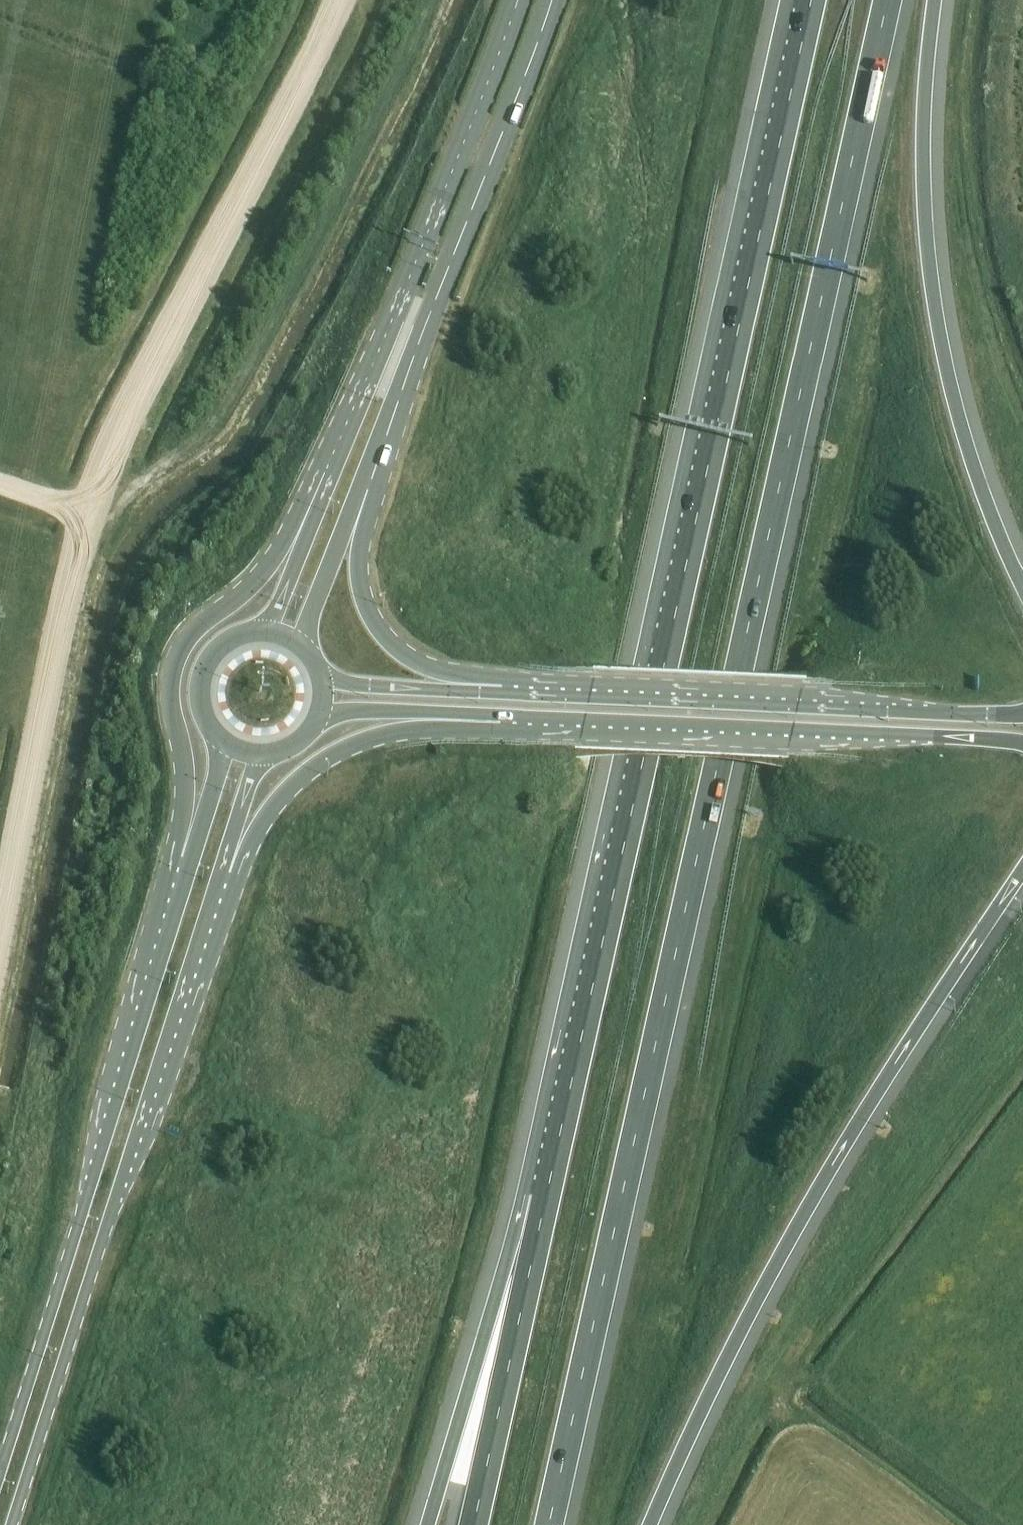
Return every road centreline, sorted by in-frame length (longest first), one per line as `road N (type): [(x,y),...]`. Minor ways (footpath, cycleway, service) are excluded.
road 1 (motorway): [(550,1524),(889,0)]
road 2 (motorway): [(811,0),(548,1197)]
road 3 (track): [(338,0),(109,452),(87,522),(0,936)]
road 4 (motorway): [(649,1524),(797,1226),(1022,879)]
road 5 (secondary): [(12,1524),(208,915)]
road 6 (motorway): [(1022,599),(958,429),(928,248),(923,147),(936,0)]
road 7 (secondary): [(176,906),(0,1469)]
road 8 (secondary): [(465,714),(1022,744)]
road 9 (tertiary): [(515,0),(324,488)]
road 10 (secondary): [(1022,713),(525,695)]
road 11 (tertiary): [(381,446),(553,0)]
road 12 (secondary): [(324,488),(263,579),(191,639),(171,673),(184,799),(176,906)]
road 13 (secondary): [(525,695),(420,665),(378,627),(361,570),(381,446)]
road 14 (motorway): [(548,1197),(480,1356),(430,1524)]
road 15 (secondary): [(208,915),(274,807),(315,768),(357,743),(465,714)]
road 16 (motorway): [(548,1197),(475,1524)]
road 17 (tertiary): [(305,647),(381,446)]
road 18 (secondary): [(525,695),(392,688),(321,674)]
road 19 (secondary): [(216,738),(215,785),(176,906)]
road 20 (secondary): [(208,915),(250,776),(268,756)]
road 21 (tertiary): [(324,488),(278,611),(262,630)]
road 22 (secondary): [(317,721),(364,711),(465,714)]
road 23 (secondary): [(262,630),(226,640),(202,668),(199,705),(216,738)]

